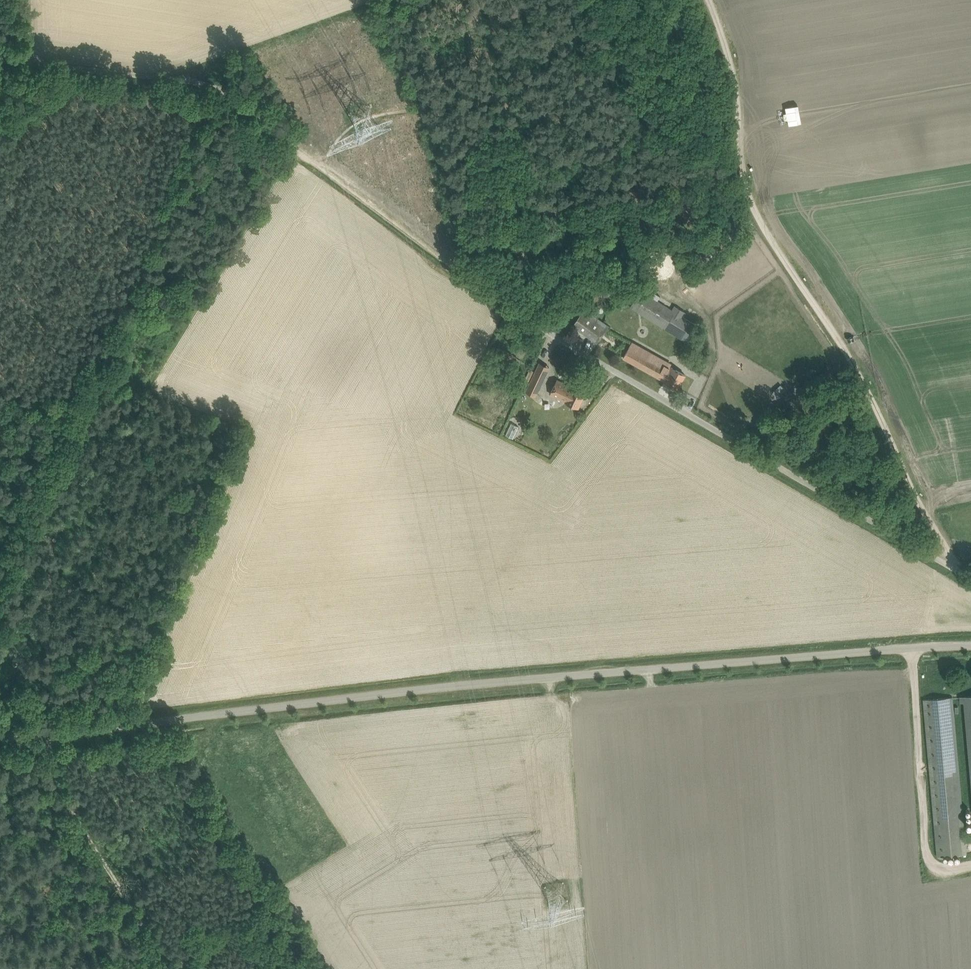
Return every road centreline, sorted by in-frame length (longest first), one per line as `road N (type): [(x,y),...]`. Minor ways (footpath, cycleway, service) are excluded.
road 1 (unclassified): [(0,741),(419,689),(970,646)]
road 2 (unclassified): [(970,580),(535,324)]
road 3 (track): [(209,88),(535,324)]
road 4 (track): [(161,968),(49,760),(45,737)]
road 5 (track): [(121,305),(209,88)]
road 6 (track): [(209,88),(167,76),(26,61)]

